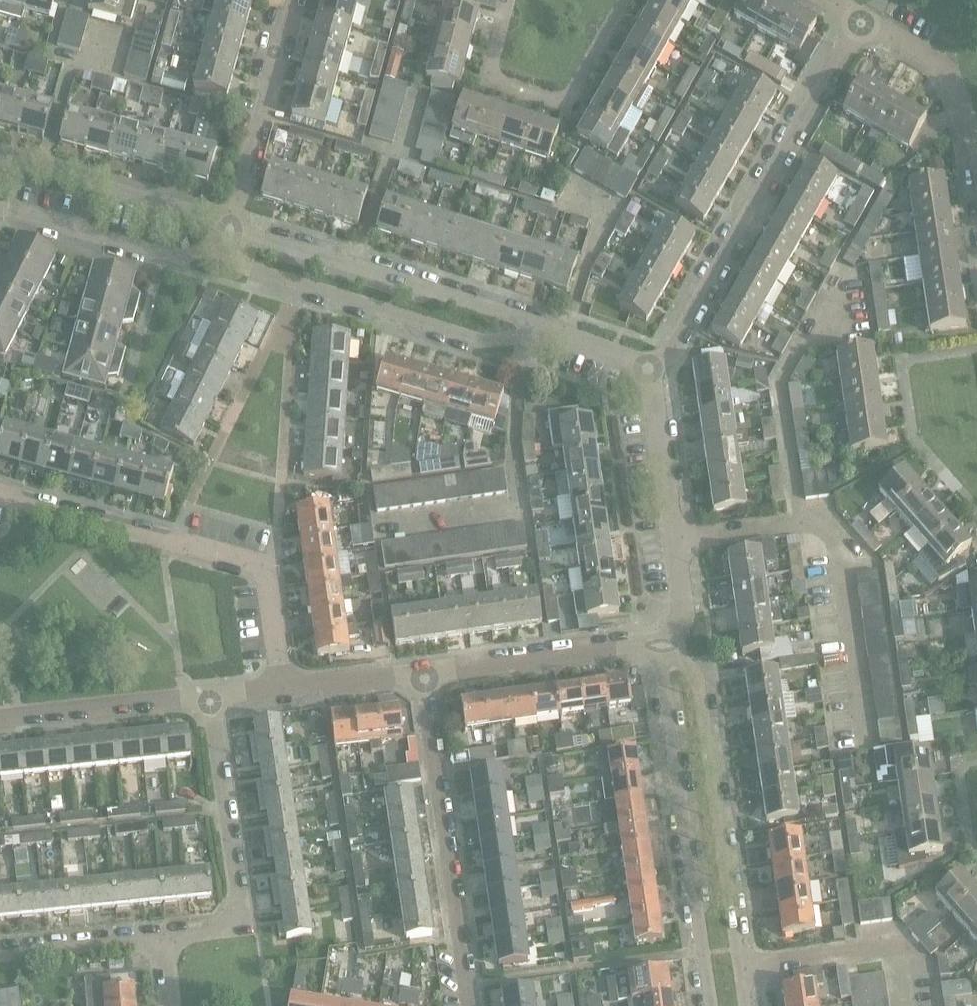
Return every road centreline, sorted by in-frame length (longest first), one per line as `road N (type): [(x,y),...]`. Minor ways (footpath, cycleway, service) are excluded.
road 1 (unclassified): [(649,368),(668,351),(860,21)]
road 2 (residential): [(286,687),(267,566),(0,495)]
road 3 (unclassified): [(747,1005),(700,678),(667,646)]
road 4 (unclassified): [(565,335),(480,340),(250,268),(216,242)]
road 5 (unclassified): [(711,1005),(664,674),(667,646)]
road 6 (unclassified): [(565,335),(251,233),(232,219)]
road 7 (unclassified): [(471,1005),(427,672)]
road 8 (unclassified): [(163,937),(240,928),(207,696)]
road 9 (unclassified): [(667,646),(685,610),(649,368)]
road 10 (residential): [(509,0),(489,75),(568,99),(625,0)]
road 11 (unclassified): [(427,672),(667,646)]
road 12 (unclassified): [(232,219),(0,157)]
road 13 (unclassified): [(232,219),(290,0)]
road 14 (unclassified): [(216,242),(185,255),(163,253),(0,208)]
road 15 (unclassified): [(976,178),(953,79),(938,60),(860,21)]
road 16 (unclassified): [(0,719),(207,696)]
road 17 (unclassified): [(0,954),(163,937)]
road 18 (unclassified): [(286,687),(427,672)]

